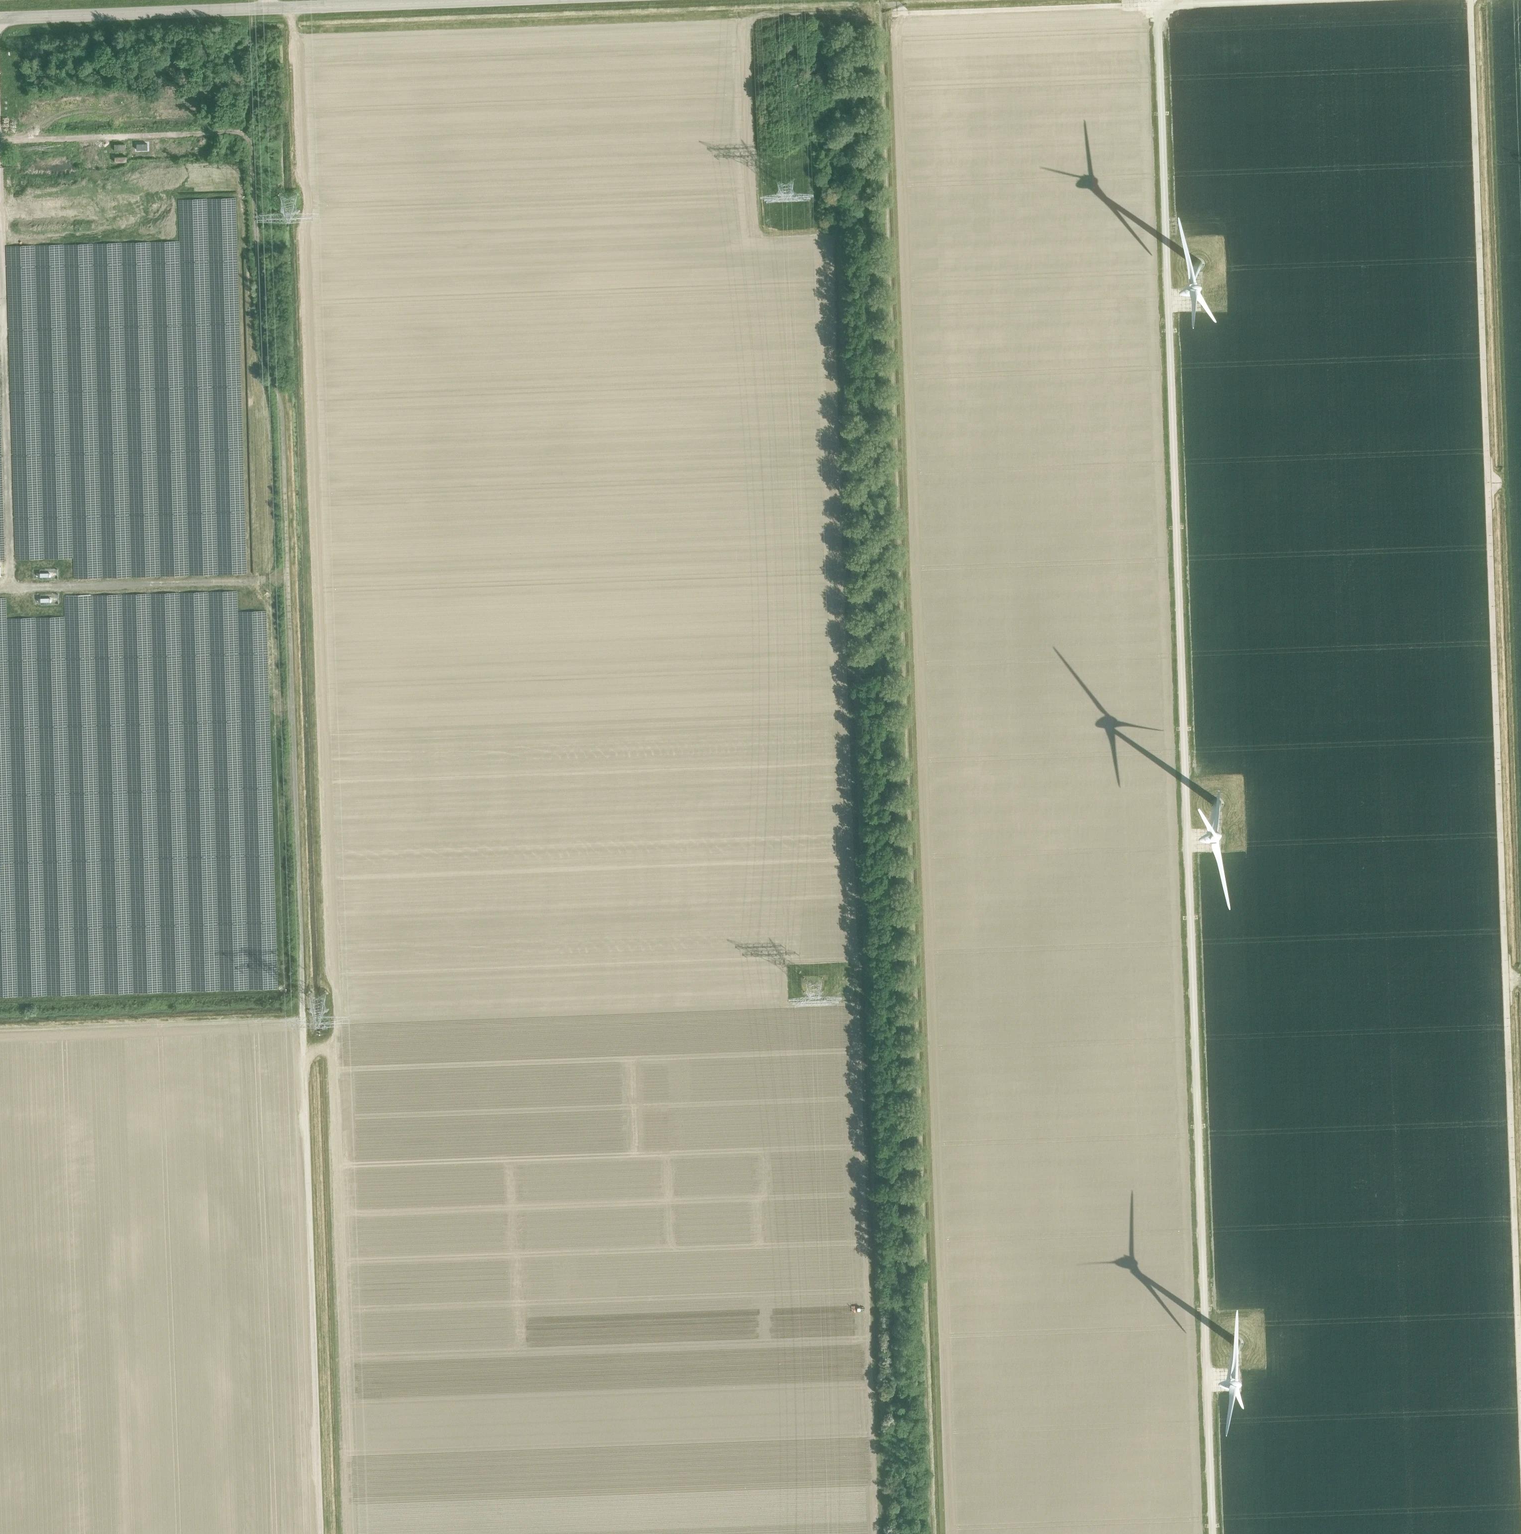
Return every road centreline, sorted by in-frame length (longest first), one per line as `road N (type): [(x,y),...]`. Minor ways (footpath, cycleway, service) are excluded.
road 1 (tertiary): [(0,18),(492,0)]

